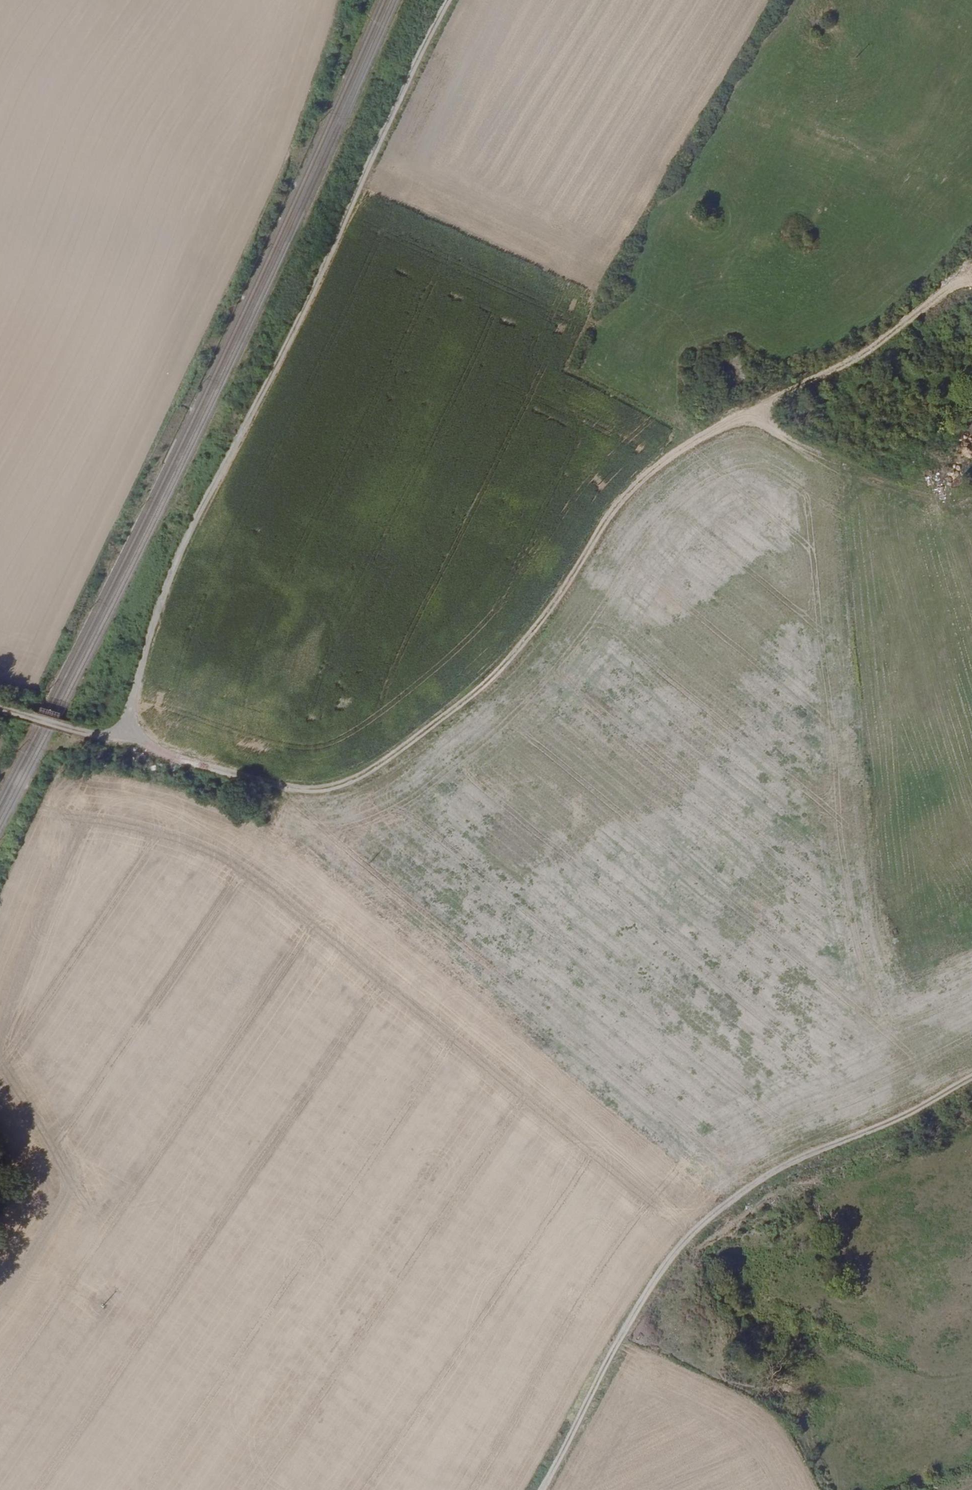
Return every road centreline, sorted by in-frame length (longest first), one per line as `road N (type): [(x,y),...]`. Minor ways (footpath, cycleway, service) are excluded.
road 1 (track): [(826,461),(780,430),(746,424),(694,444),(618,505),(573,583),(493,683),(371,775),(336,791),(285,788),(75,729)]
road 2 (track): [(449,0),(297,332),(170,573),(121,742)]
road 3 (track): [(546,1489),(626,1333),(683,1245),(741,1193),(971,1080)]

